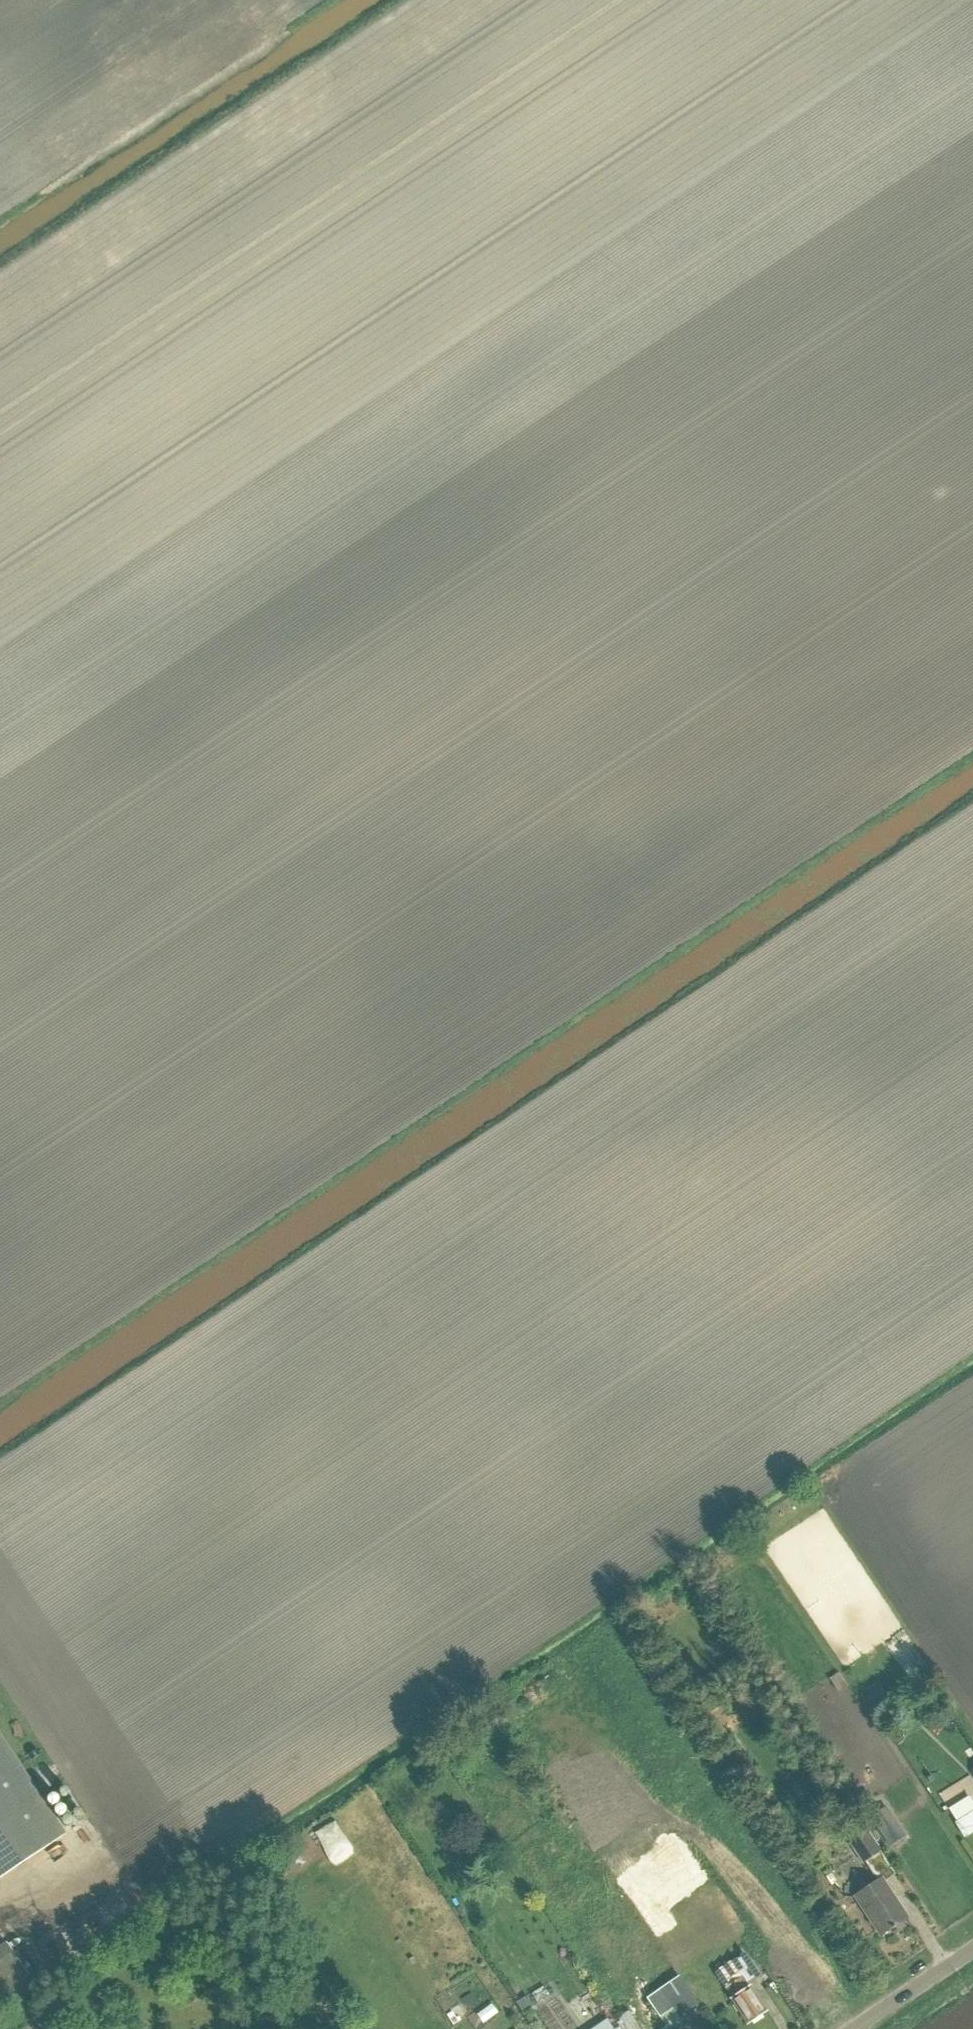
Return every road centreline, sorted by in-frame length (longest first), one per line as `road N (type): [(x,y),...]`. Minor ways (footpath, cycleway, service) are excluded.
road 1 (unclassified): [(852,2028),(972,1949)]

